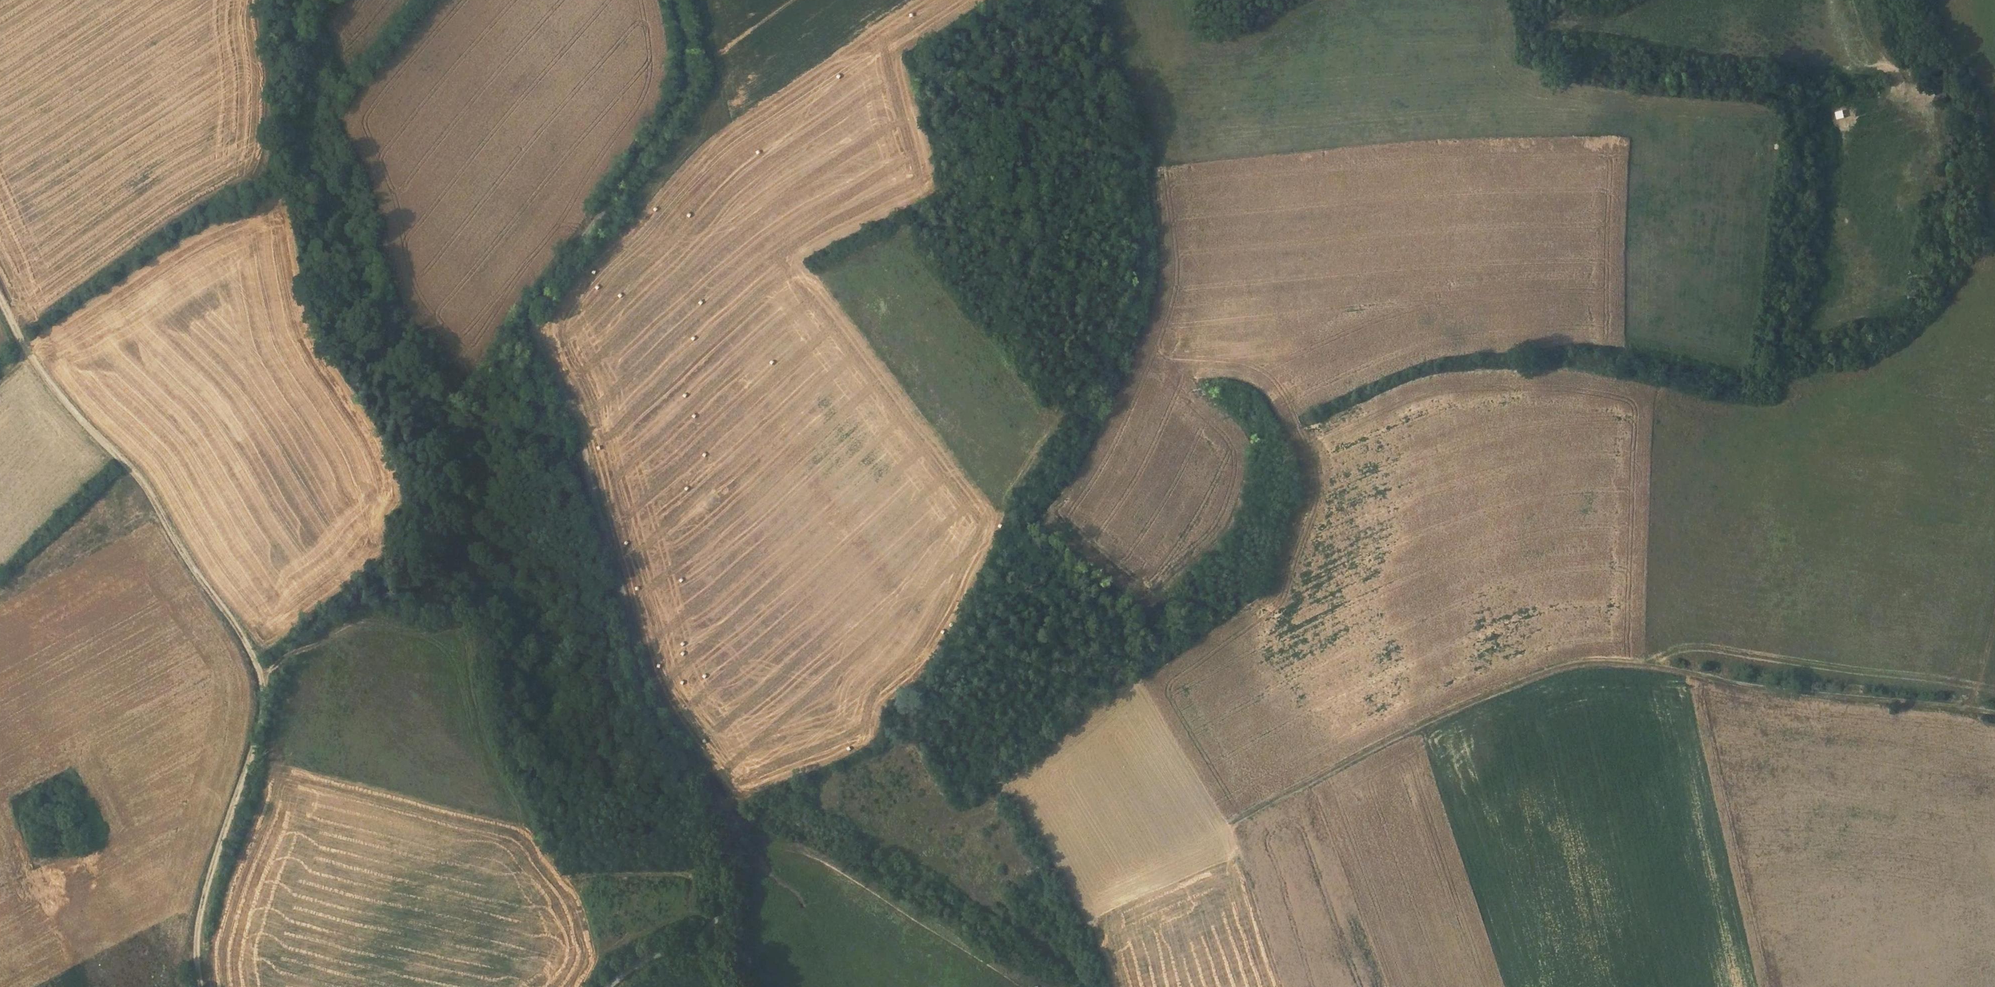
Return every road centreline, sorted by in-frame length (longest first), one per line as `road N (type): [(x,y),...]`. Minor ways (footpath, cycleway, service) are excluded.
road 1 (track): [(670,0),(685,75),(677,96),(548,287),(541,333),(585,432),(659,702),(714,779),(729,814),(727,850),(710,916),(602,986)]
road 2 (track): [(1969,710),(1636,663),(1570,664),(1514,682),(1232,821)]
road 3 (track): [(196,986),(195,914),(259,712),(254,673),(147,496),(38,371),(0,308)]
road 4 (track): [(1994,617),(1969,710),(1994,714)]

